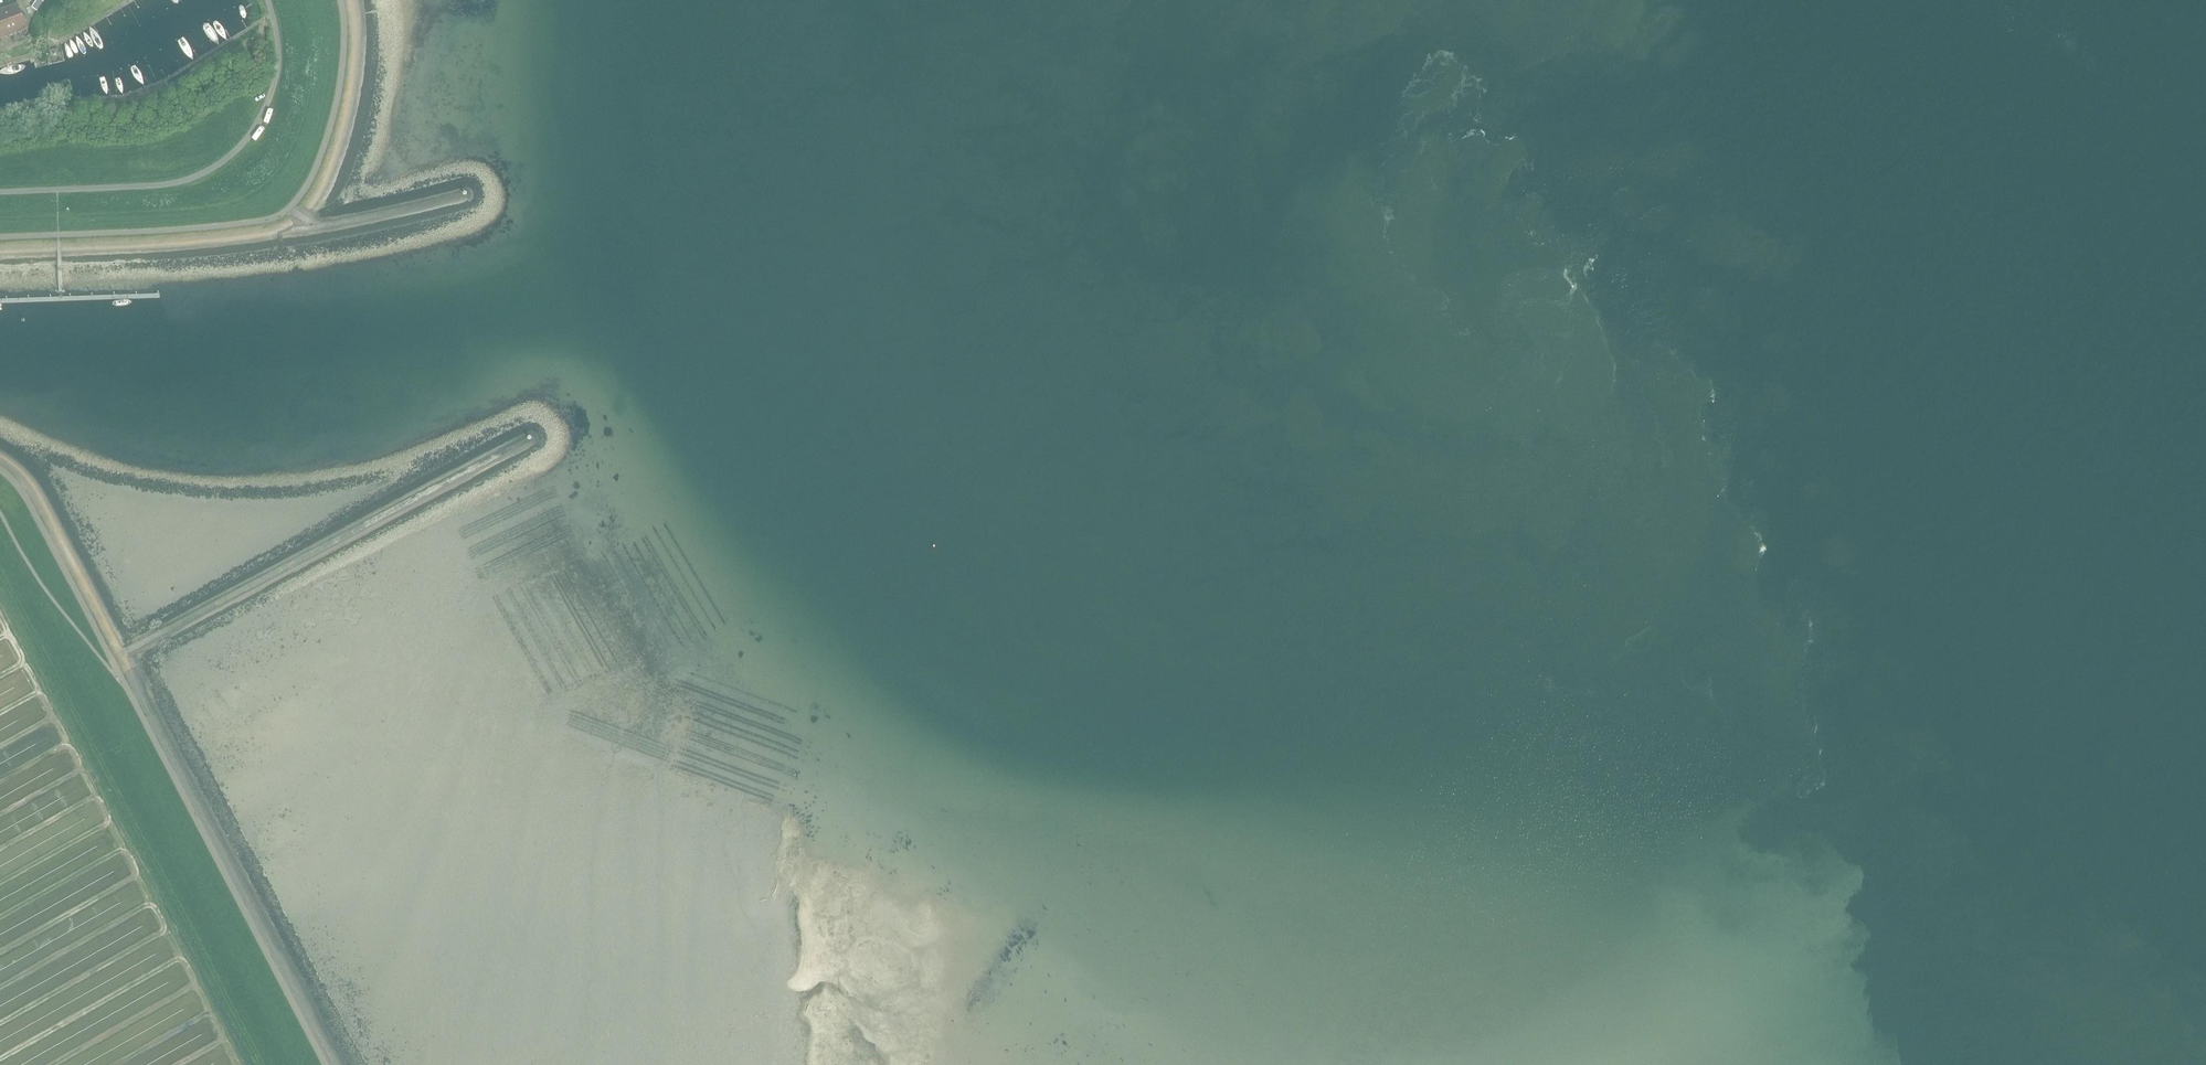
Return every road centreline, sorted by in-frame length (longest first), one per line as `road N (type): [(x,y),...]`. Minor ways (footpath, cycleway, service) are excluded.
road 1 (track): [(262,1064),(0,571)]

